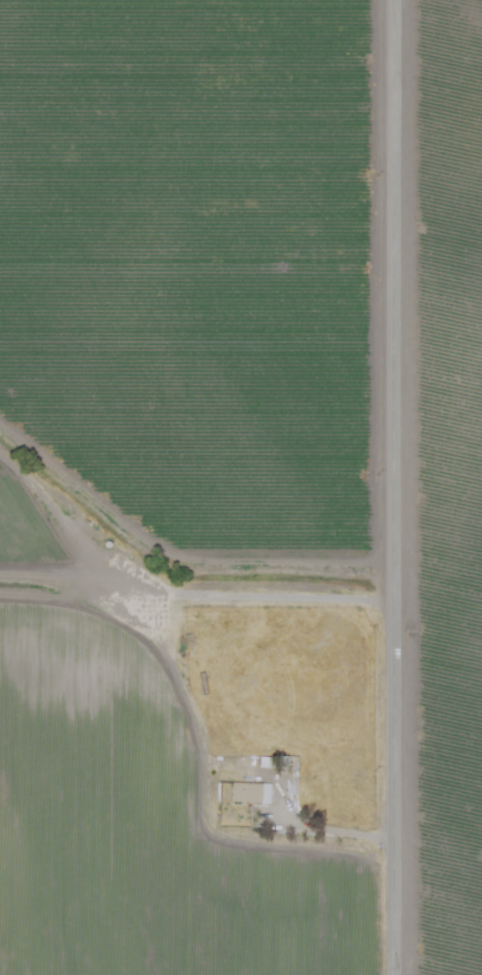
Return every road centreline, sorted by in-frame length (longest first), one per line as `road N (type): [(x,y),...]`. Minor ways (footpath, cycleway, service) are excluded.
road 1 (residential): [(398,974),(398,0)]

